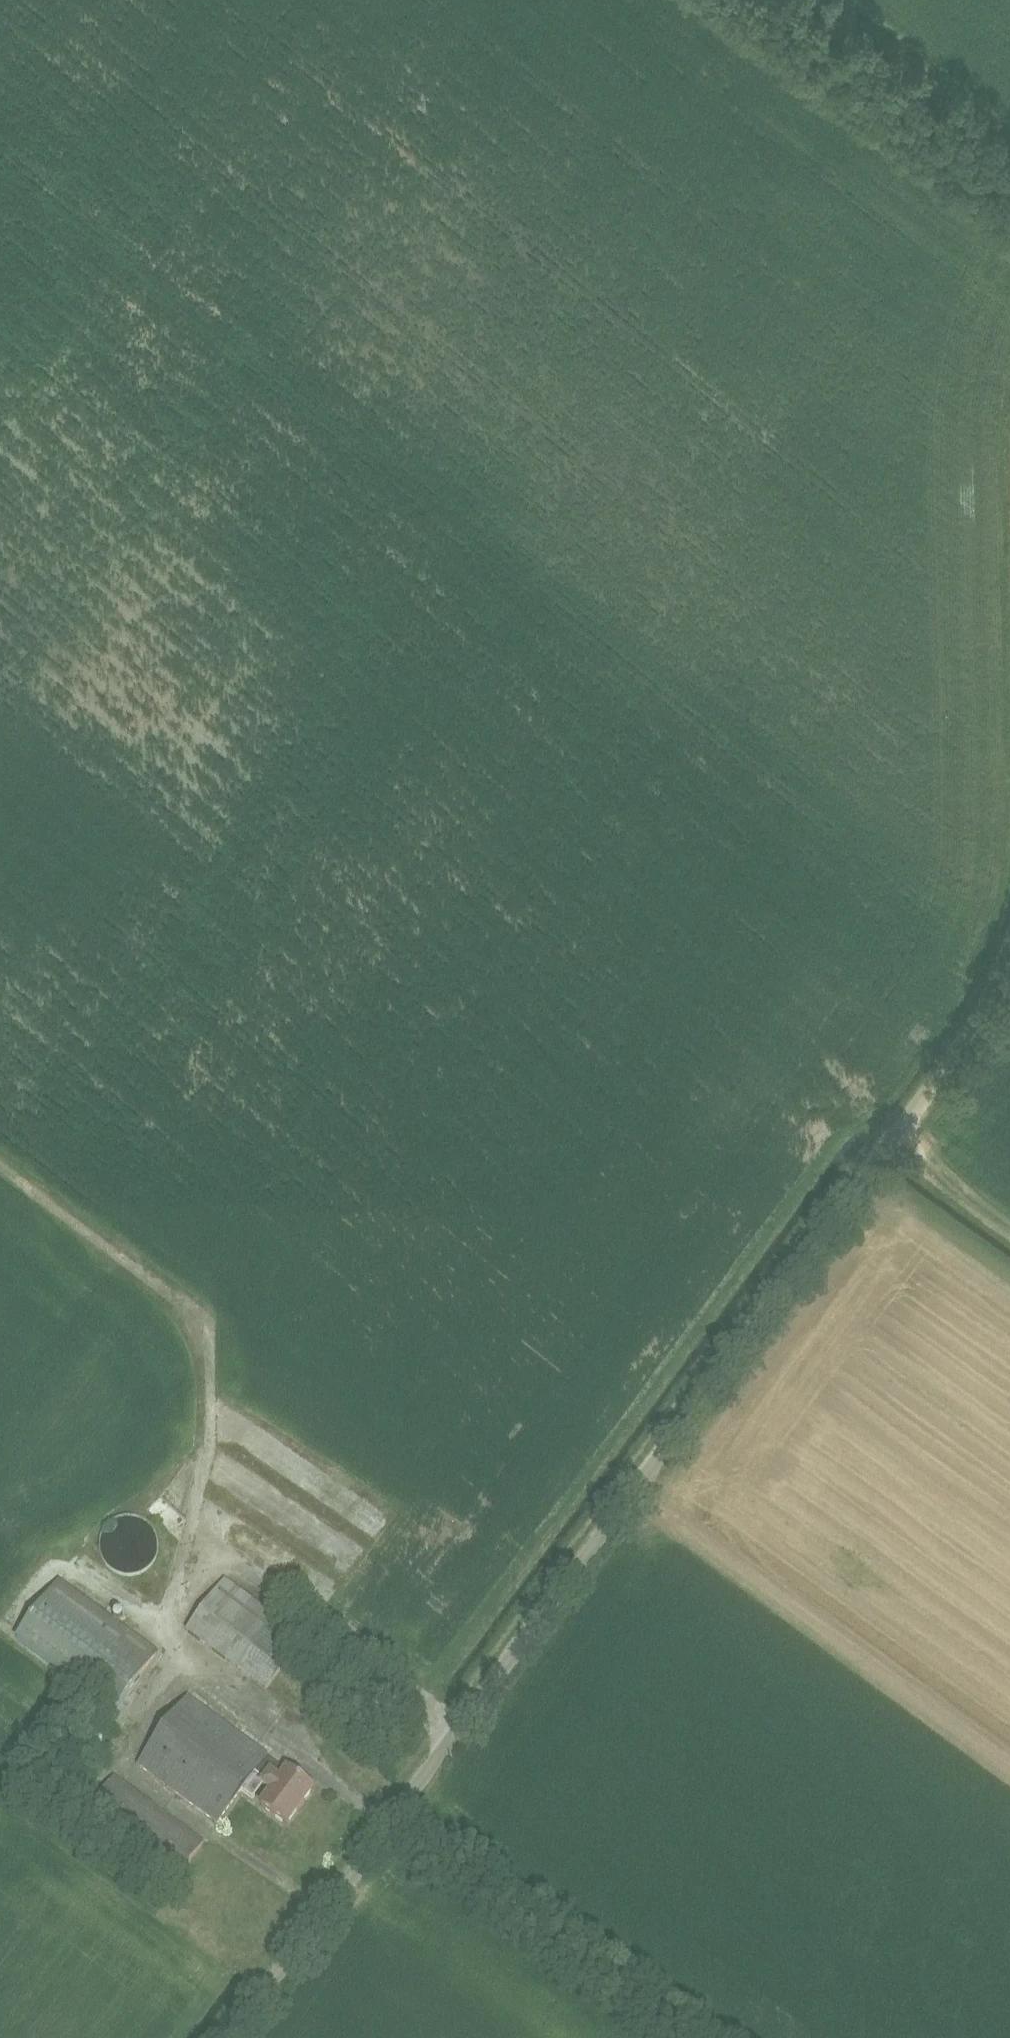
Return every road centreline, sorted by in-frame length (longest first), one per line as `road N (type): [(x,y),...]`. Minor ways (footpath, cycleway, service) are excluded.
road 1 (unclassified): [(232,2037),(919,1108),(1009,961)]

